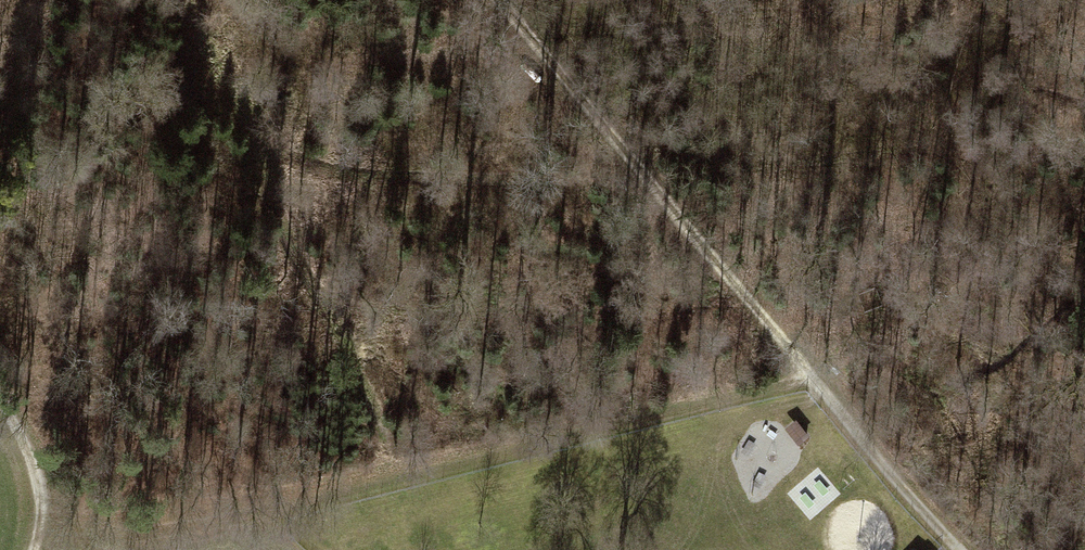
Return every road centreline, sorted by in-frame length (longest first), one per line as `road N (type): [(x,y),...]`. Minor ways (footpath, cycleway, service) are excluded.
road 1 (track): [(60,549),(815,384)]
road 2 (track): [(500,0),(815,384)]
road 3 (residential): [(958,549),(815,384)]
road 4 (track): [(34,549),(48,500),(39,454),(0,393)]

